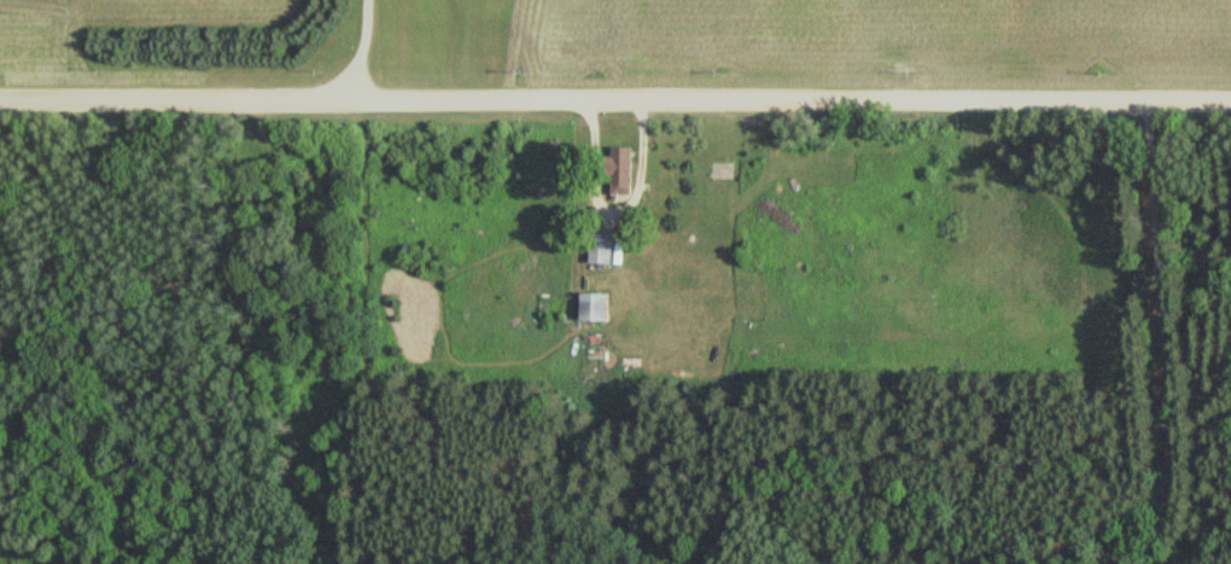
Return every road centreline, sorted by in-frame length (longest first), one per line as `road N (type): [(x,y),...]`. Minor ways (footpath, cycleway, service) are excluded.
road 1 (residential): [(1230,101),(385,88),(0,91)]

